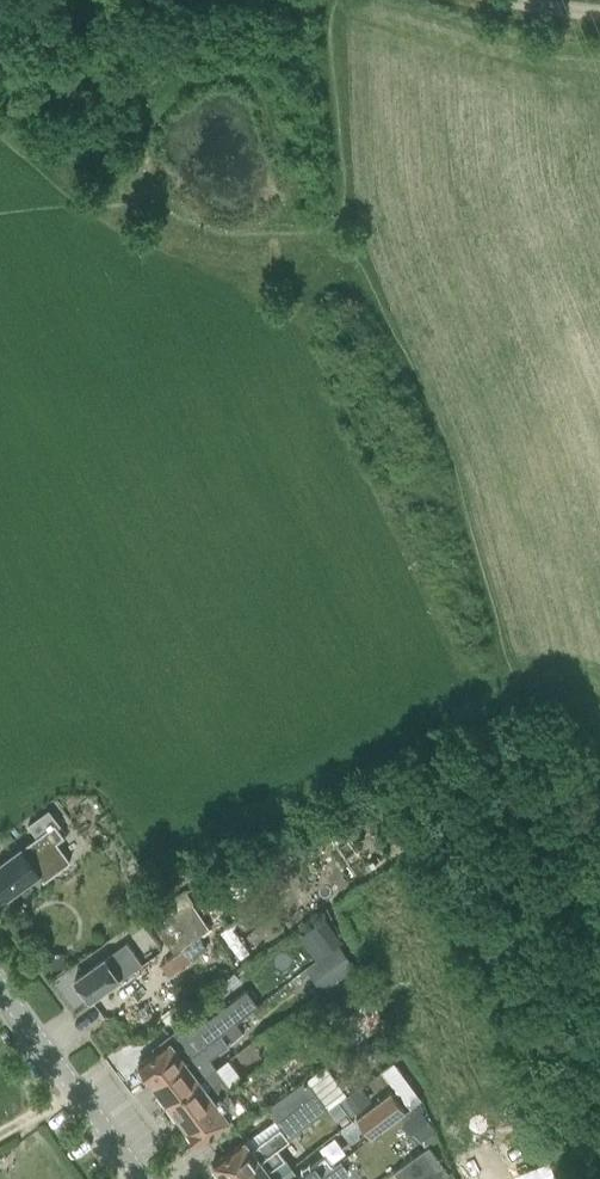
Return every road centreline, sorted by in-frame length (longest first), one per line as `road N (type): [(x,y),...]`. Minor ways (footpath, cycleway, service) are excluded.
road 1 (track): [(0,122),(51,147),(103,133),(193,73),(230,71),(257,83),(288,170),(288,227),(229,229),(162,212)]
road 2 (track): [(288,227),(342,225),(341,0)]
road 3 (tertiary): [(146,1178),(0,983)]

